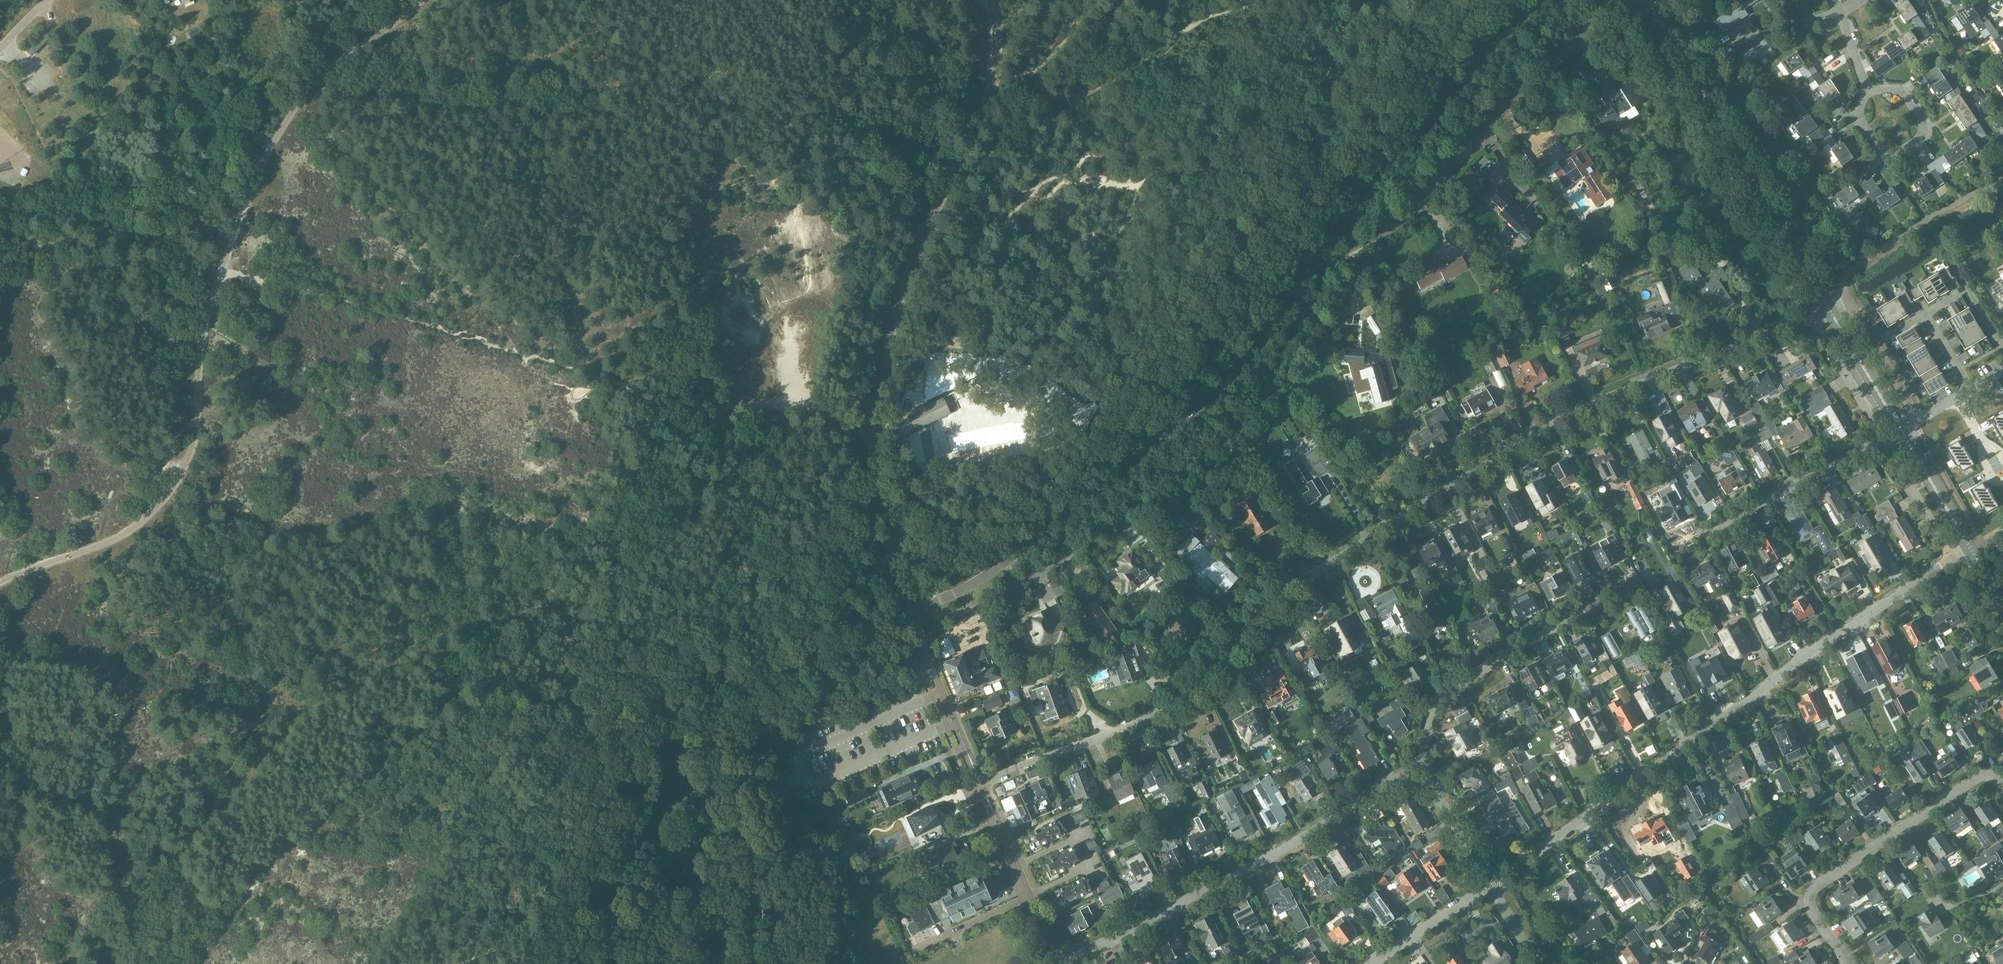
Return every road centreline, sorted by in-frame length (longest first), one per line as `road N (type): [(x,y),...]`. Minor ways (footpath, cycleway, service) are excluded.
road 1 (residential): [(981,785),(1182,700),(1312,587),(1544,435),(1811,319)]
road 2 (residential): [(1019,583),(1111,524),(1232,428),(1321,285),(1464,152)]
road 3 (unclassified): [(1002,565),(1198,408),(1427,116)]
road 4 (residential): [(1489,886),(1953,559)]
road 5 (residential): [(1062,963),(1278,851),(1420,764)]
road 6 (tertiary): [(1830,308),(1658,19)]
road 7 (residential): [(2002,787),(1981,778),(1816,888),(1809,908),(1847,963)]
road 8 (unclassified): [(981,785),(915,621),(1002,565)]
road 9 (residential): [(1420,764),(1447,693),(1585,613)]
road 10 (residential): [(1706,535),(1881,440)]
road 11 (unclassified): [(1060,963),(981,785)]
road 12 (residential): [(1464,152),(1582,29)]
road 13 (residential): [(1909,101),(1922,120),(1921,138),(1887,161),(1862,127),(1868,90)]
road 14 (residential): [(1830,308),(1846,298),(1916,421)]
road 15 (unclassified): [(1427,116),(1536,0)]
road 16 (residential): [(1371,963),(1489,886)]
road 17 (tertiary): [(1899,430),(1830,308)]
road 18 (residential): [(1489,886),(1420,764)]
road 19 (residential): [(1811,319),(1881,440)]
road 20 (residential): [(1881,440),(1953,559)]
road 21 (tertiary): [(1970,548),(1899,430)]
road 22 (track): [(1082,0),(1065,47),(1042,69),(995,83)]

